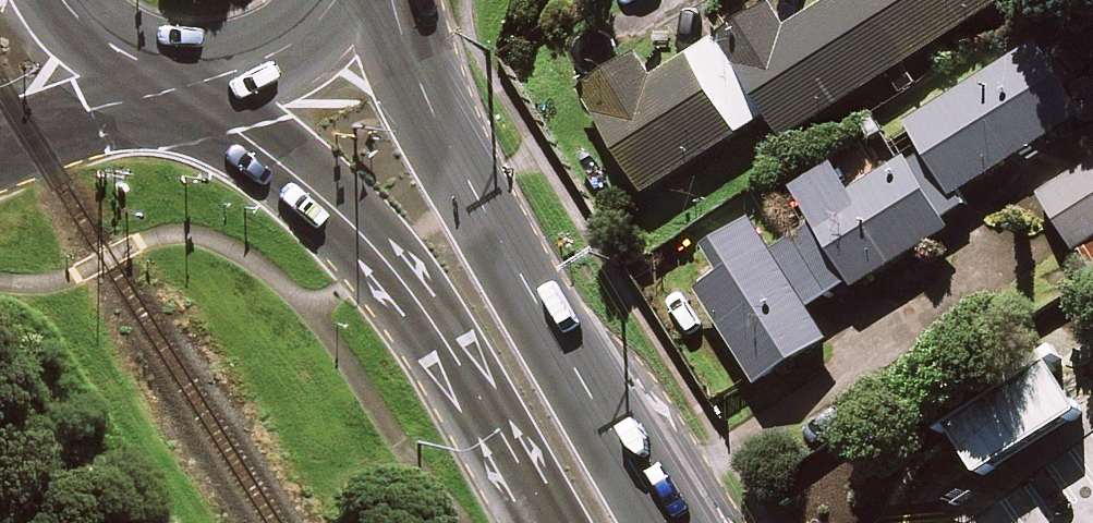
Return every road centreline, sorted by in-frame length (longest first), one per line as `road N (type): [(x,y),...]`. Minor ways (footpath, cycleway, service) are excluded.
road 1 (secondary): [(392,0),(472,199),(668,522)]
road 2 (secondary): [(551,522),(448,339),(386,259),(317,185),(199,82)]
road 3 (secondary): [(180,83),(0,152)]
road 4 (secondary): [(338,0),(280,53),(199,82)]
road 5 (secondary): [(180,83),(131,59),(63,0)]

